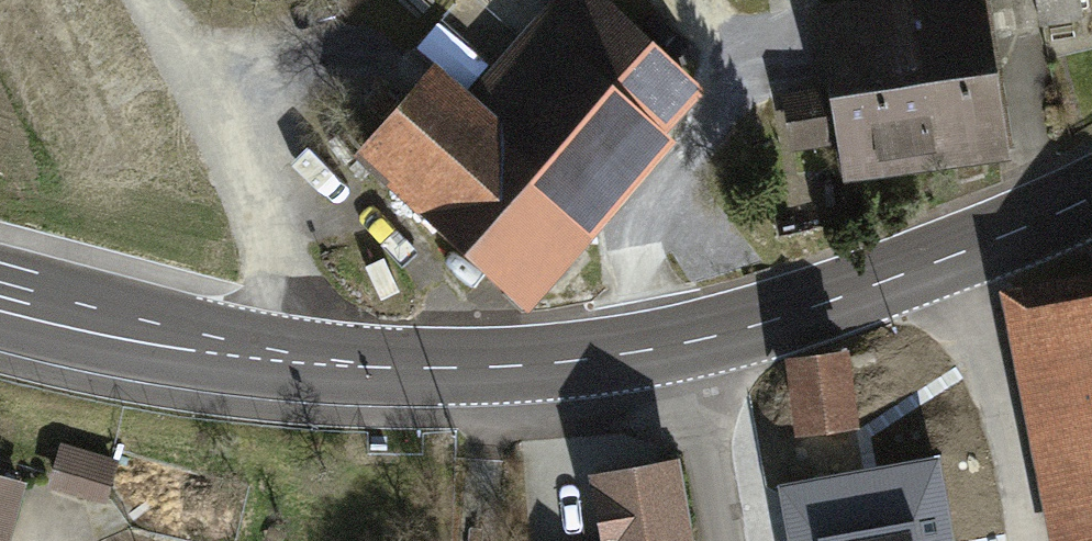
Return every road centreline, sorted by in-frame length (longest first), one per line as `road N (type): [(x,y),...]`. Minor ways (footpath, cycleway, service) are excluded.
road 1 (tertiary): [(0,300),(139,333),(331,363),(565,361),(664,346)]
road 2 (tertiary): [(664,346),(1065,215),(1091,198)]
road 3 (track): [(146,0),(331,363)]
road 4 (residential): [(664,346),(703,453),(720,540)]

